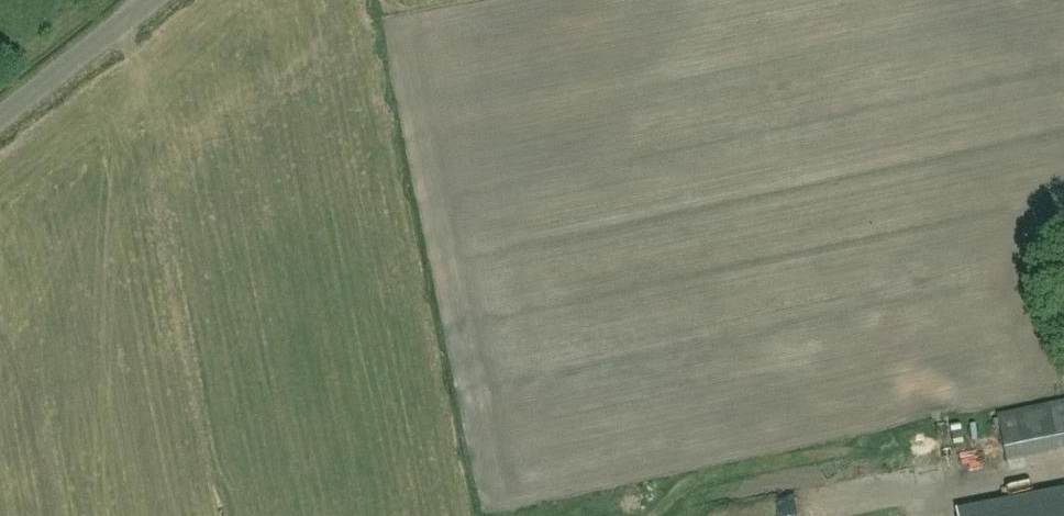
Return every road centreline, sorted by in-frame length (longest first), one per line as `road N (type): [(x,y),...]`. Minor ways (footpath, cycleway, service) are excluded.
road 1 (unclassified): [(0,127),(162,0)]

